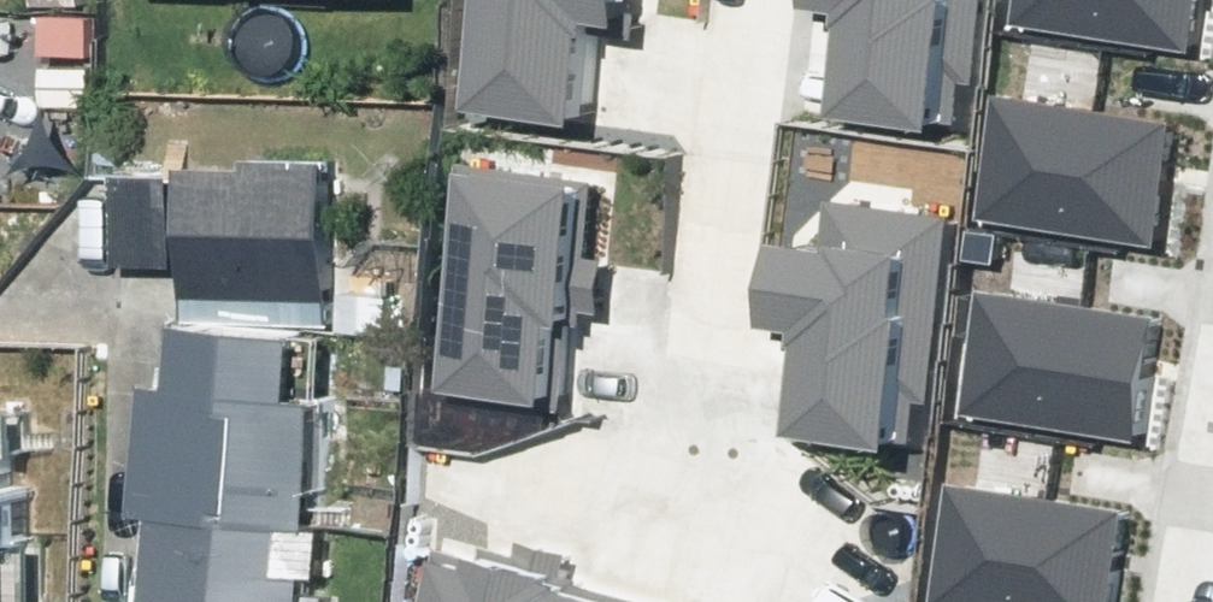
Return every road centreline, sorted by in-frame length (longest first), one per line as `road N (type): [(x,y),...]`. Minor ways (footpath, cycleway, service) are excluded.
road 1 (residential): [(734,0),(660,513)]

